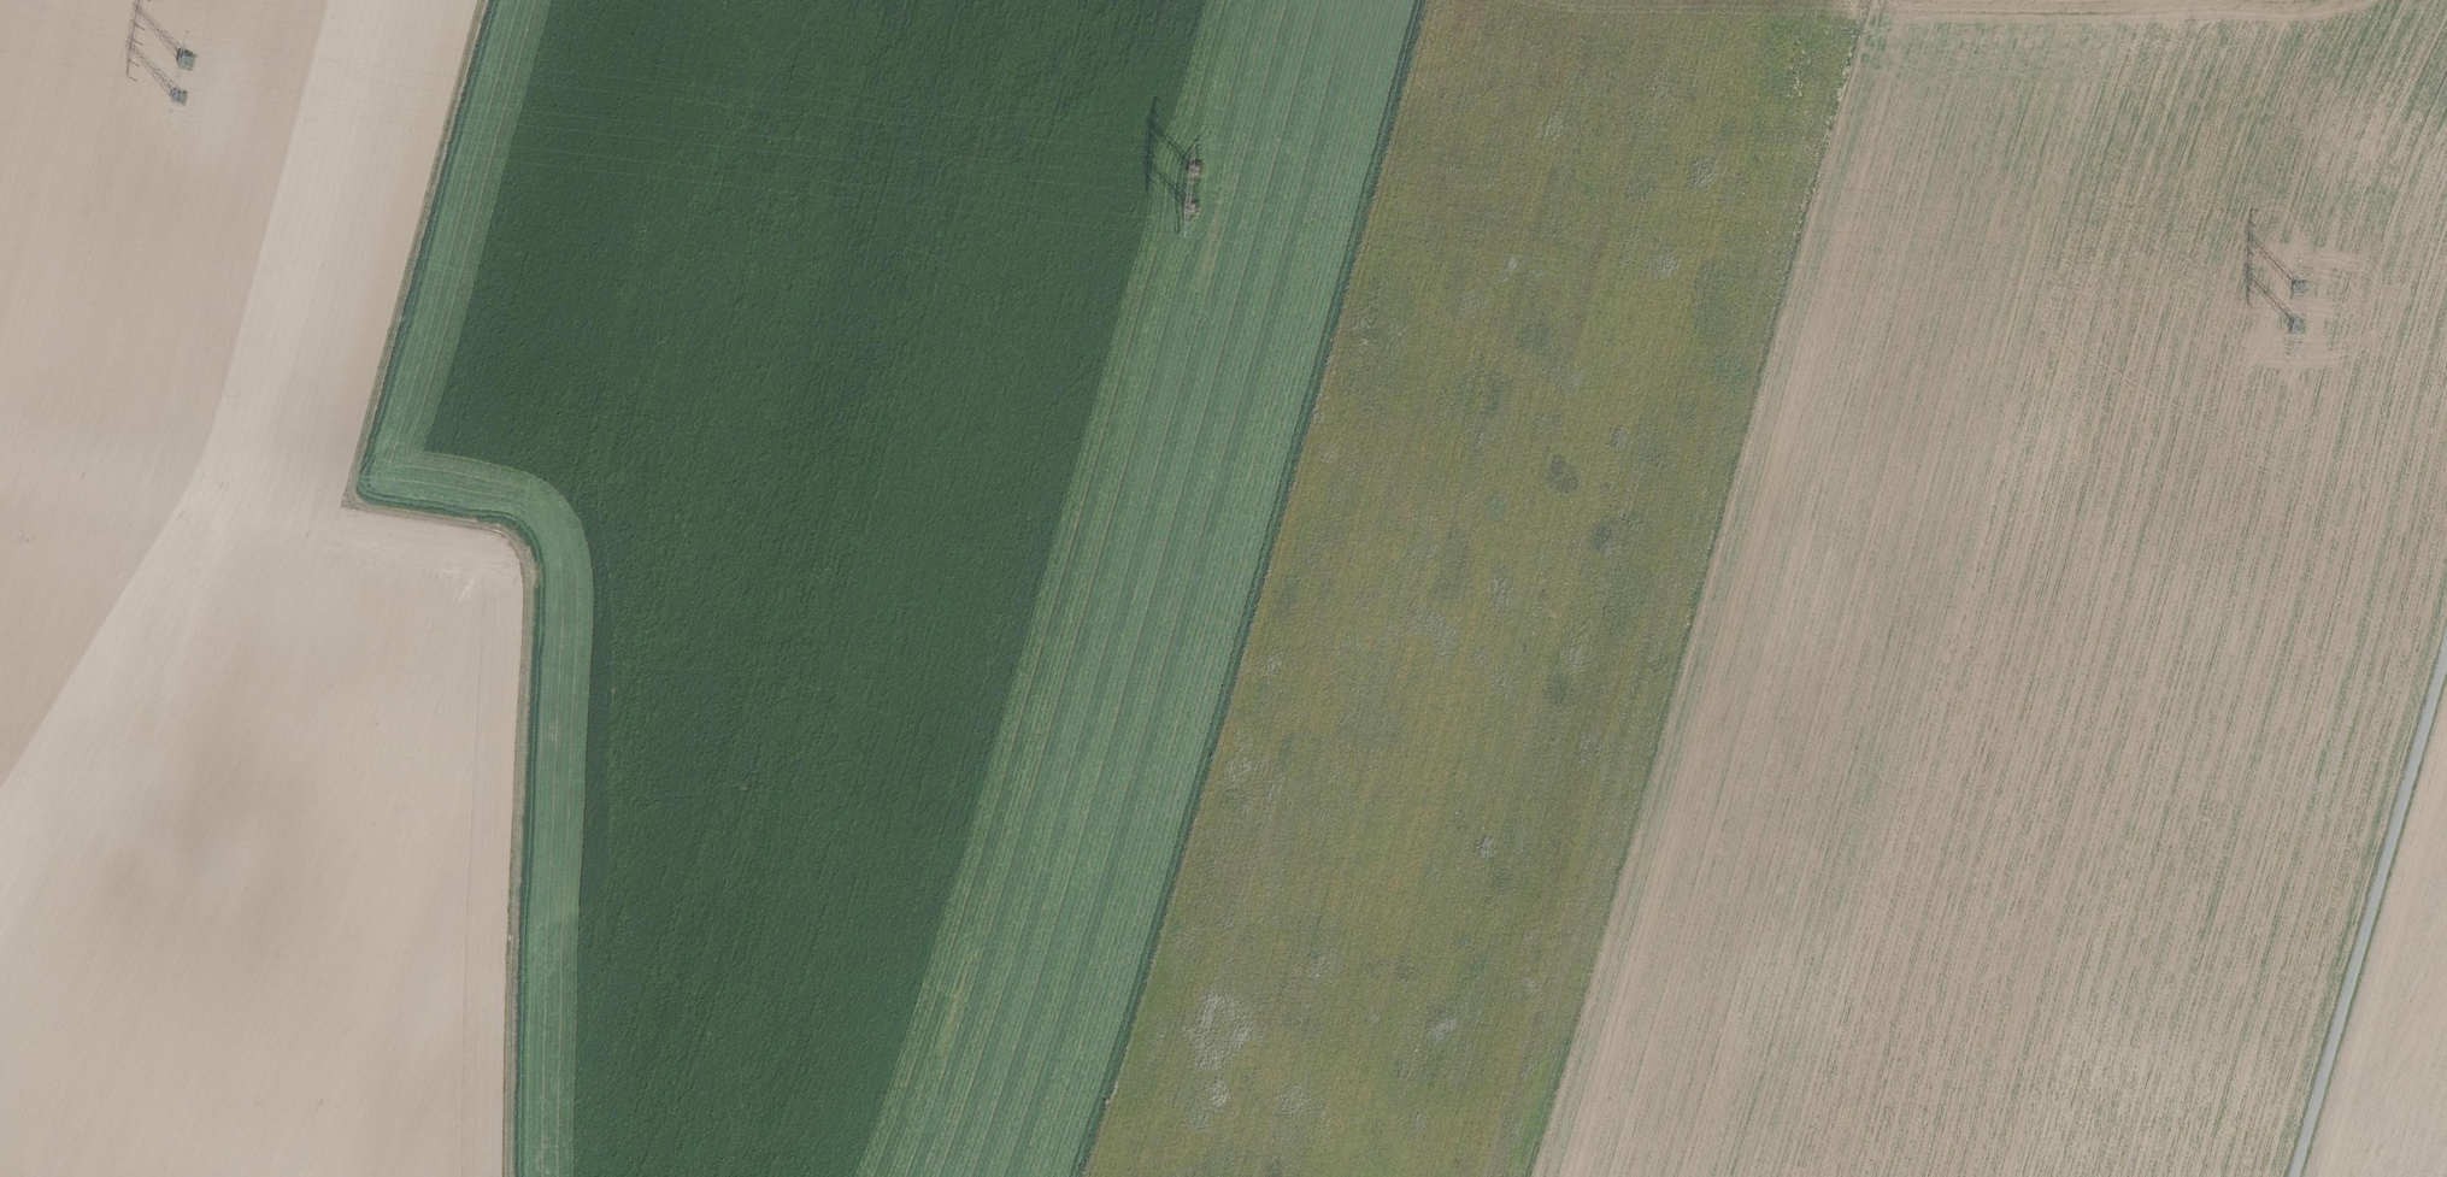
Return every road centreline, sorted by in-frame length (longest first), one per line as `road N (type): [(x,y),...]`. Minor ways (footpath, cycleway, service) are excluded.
road 1 (track): [(509,1176),(529,561),(518,539),(498,528),(367,506),(353,484),(484,0)]
road 2 (tertiary): [(2446,651),(2294,1176)]

